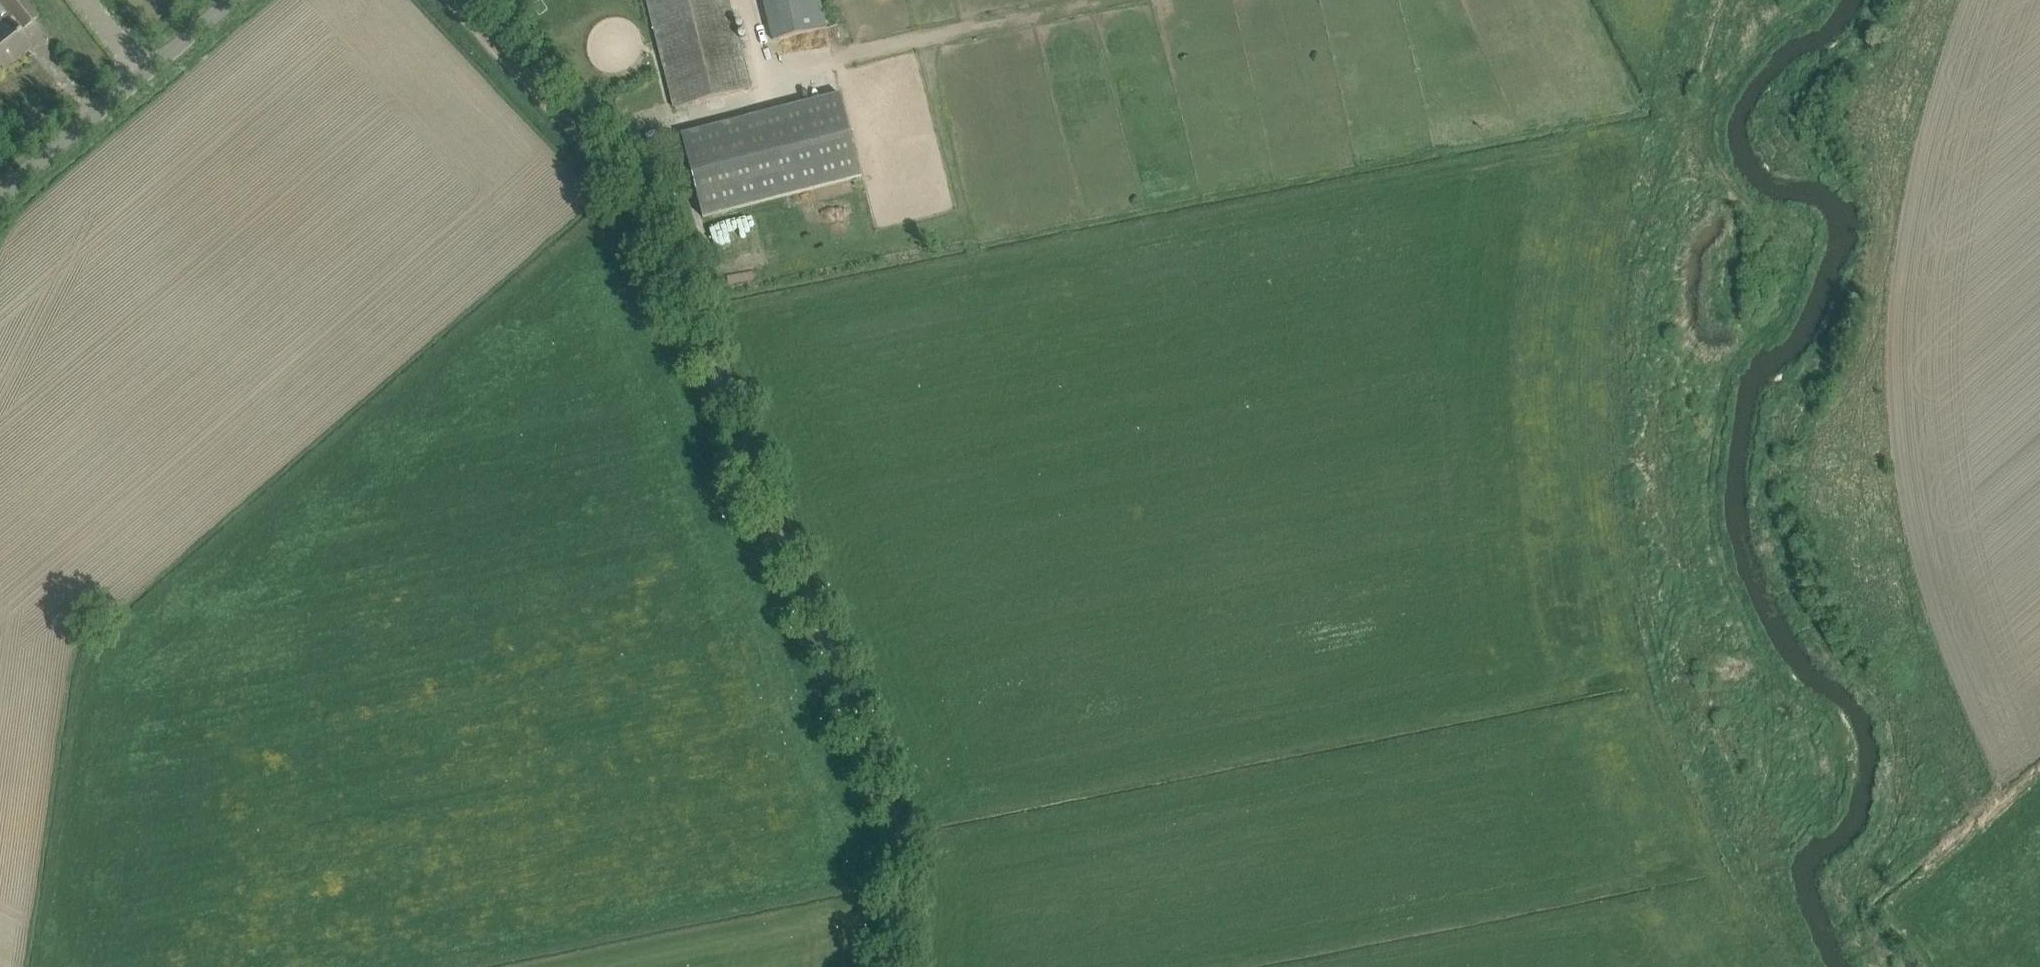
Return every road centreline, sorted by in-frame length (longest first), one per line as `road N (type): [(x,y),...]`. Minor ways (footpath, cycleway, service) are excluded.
road 1 (track): [(895,966),(899,866),(884,779),(662,249),(617,175),(449,0)]
road 2 (unclassified): [(0,205),(51,151),(232,0)]

